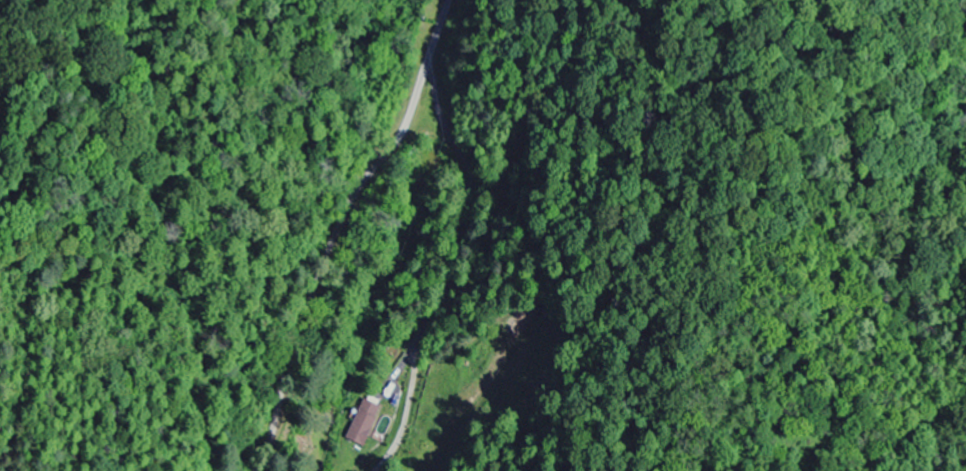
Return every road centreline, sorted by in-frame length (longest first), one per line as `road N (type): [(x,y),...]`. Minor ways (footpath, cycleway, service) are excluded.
road 1 (residential): [(451,0),(404,132),(341,226),(253,470)]

